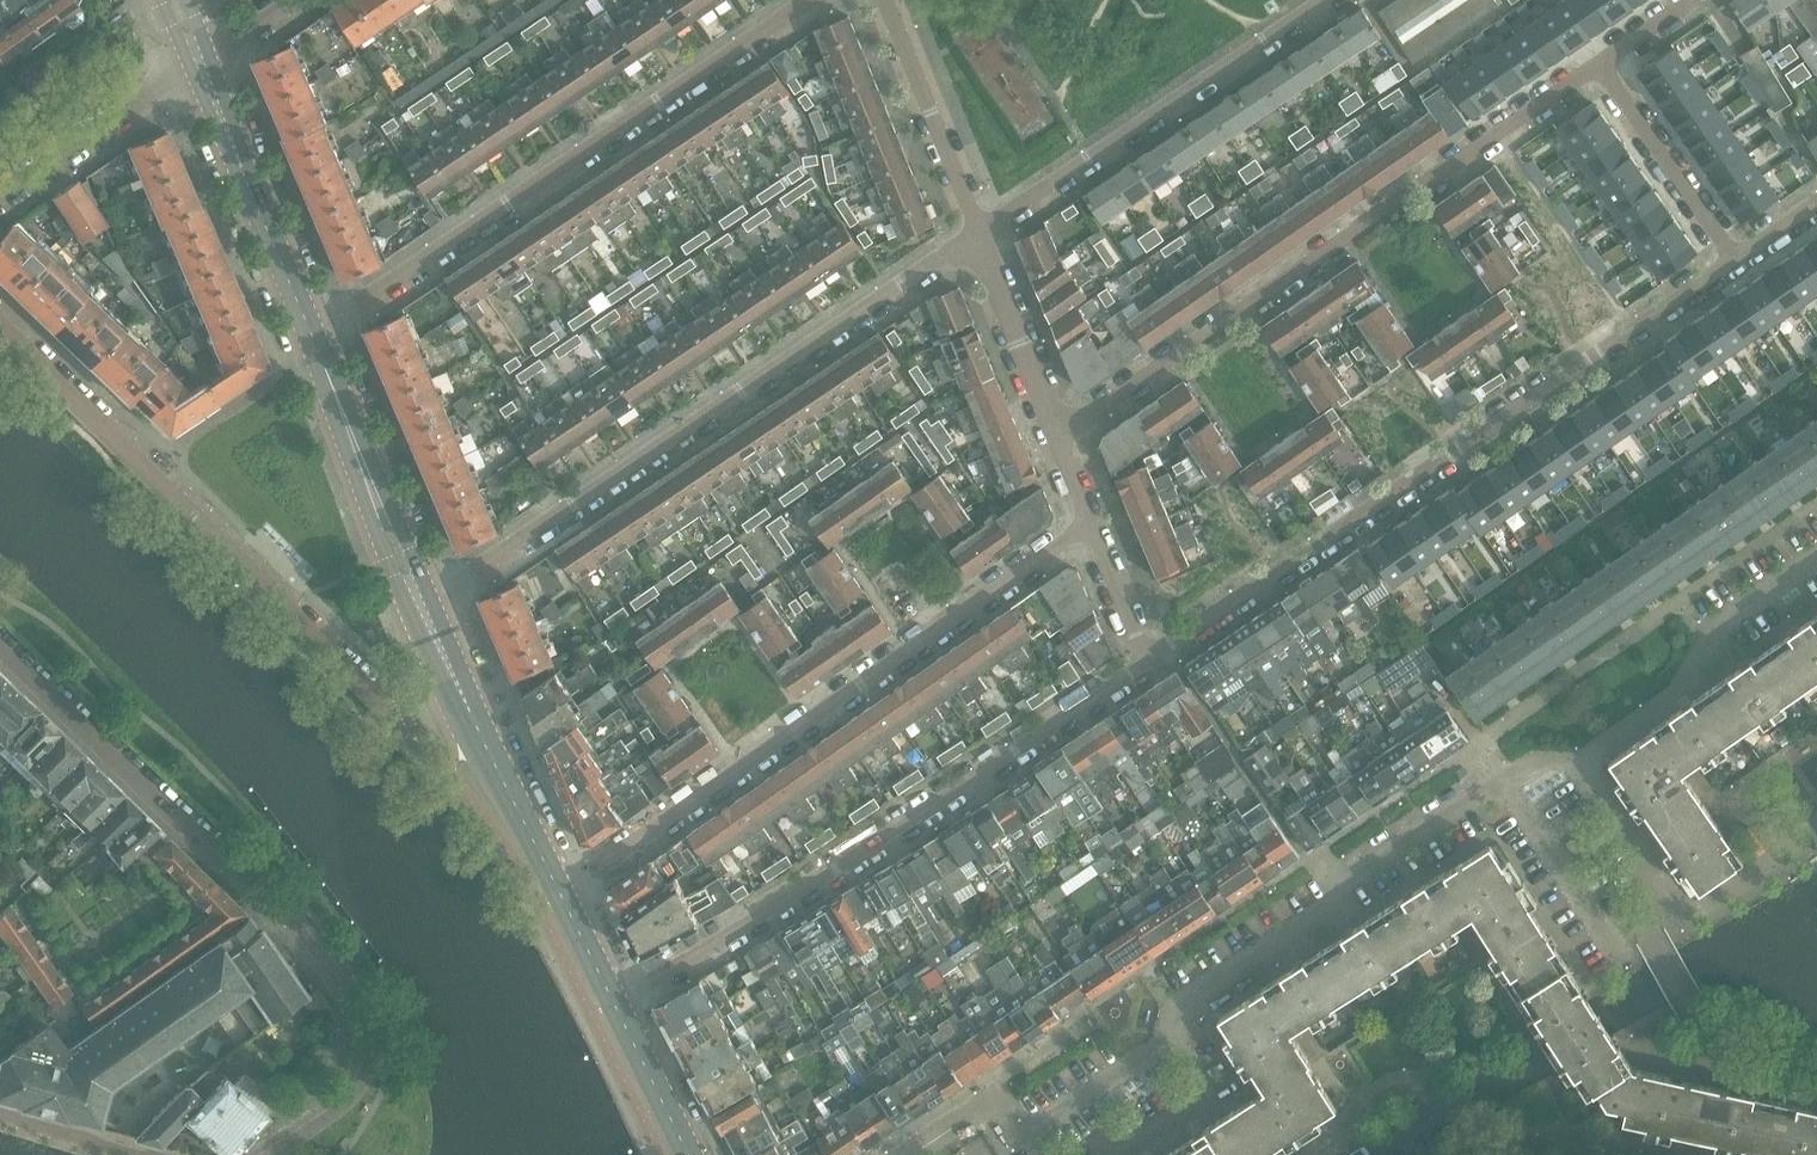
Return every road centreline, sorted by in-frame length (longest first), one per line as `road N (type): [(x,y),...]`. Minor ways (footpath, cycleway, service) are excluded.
road 1 (residential): [(962,1117),(995,1096),(1021,1134),(1172,1040),(1176,1011),(1316,923),(1353,875),(1535,758),(1572,761),(1681,687),(1708,631),(1816,557)]
road 2 (residential): [(1146,660),(1736,260)]
road 3 (residential): [(268,1154),(336,1113),(359,1085),(366,1025),(352,998),(279,906),(178,822),(0,650)]
road 4 (residential): [(420,602),(981,236)]
road 5 (residential): [(1059,436),(1601,63)]
road 6 (residential): [(558,894),(1093,523)]
road 7 (residential): [(609,1003),(802,891),(1146,660)]
road 8 (residential): [(0,327),(387,708),(404,712),(458,689)]
road 9 (residential): [(313,340),(815,0)]
road 10 (residential): [(981,236),(1327,0)]
road 11 (secondary): [(313,340),(202,61)]
road 12 (secondary): [(420,602),(313,340)]
road 13 (residential): [(981,236),(883,0)]
road 14 (residential): [(0,195),(202,61)]
road 15 (residential): [(1736,260),(1601,63)]
road 16 (secondary): [(558,894),(458,689)]
road 17 (residential): [(1059,436),(981,236)]
road 18 (secondary): [(689,1154),(609,1003)]
road 19 (residential): [(1146,660),(1093,523)]
road 20 (residential): [(134,1154),(0,1116)]
road 21 (secondary): [(609,1003),(558,894)]

